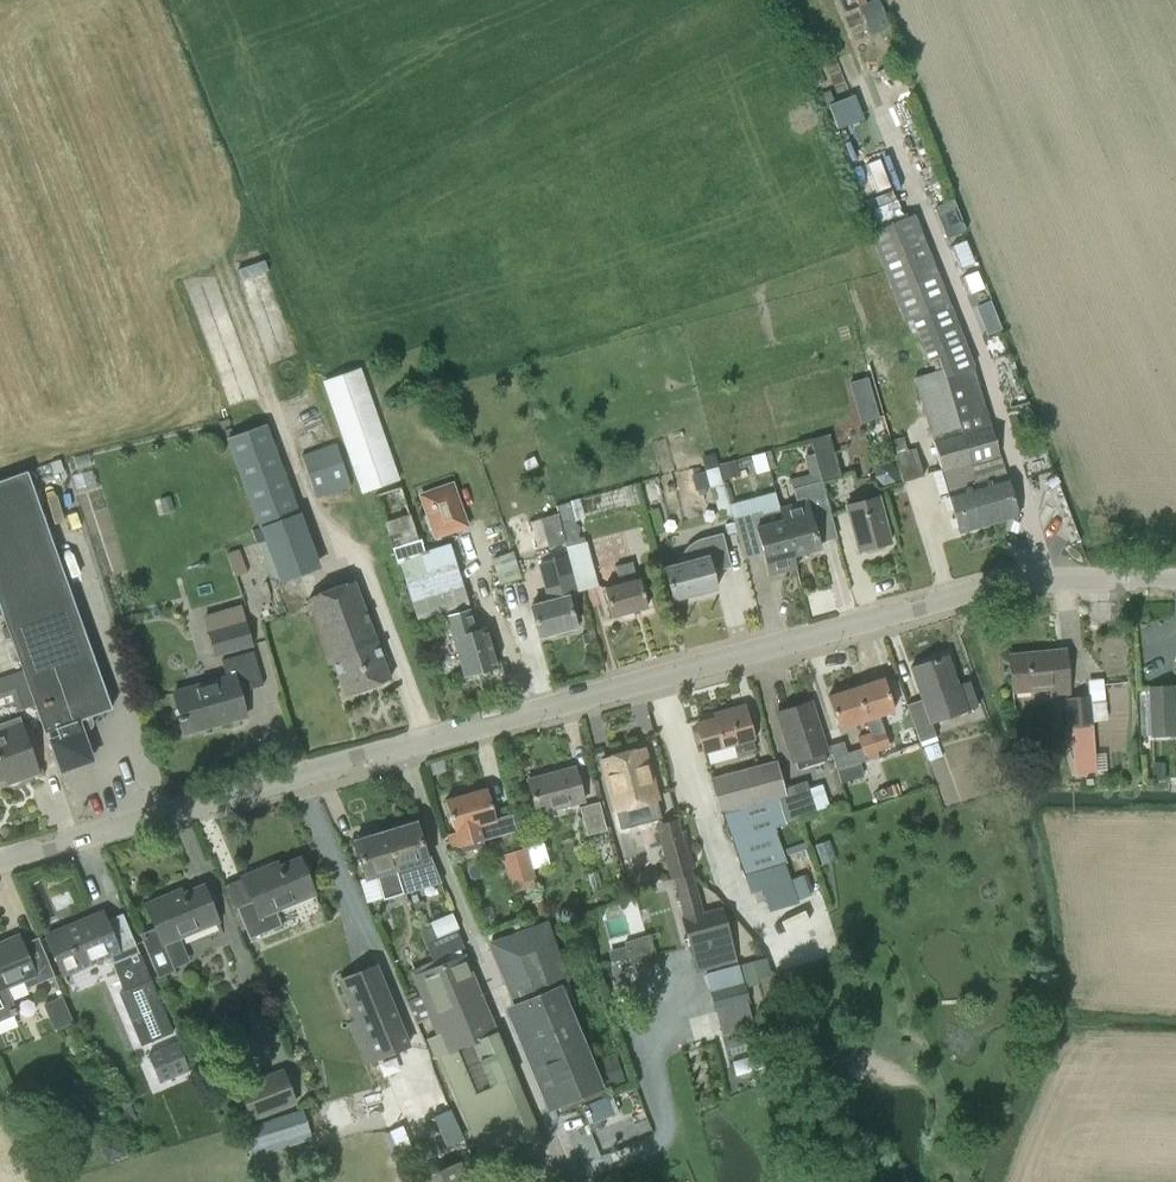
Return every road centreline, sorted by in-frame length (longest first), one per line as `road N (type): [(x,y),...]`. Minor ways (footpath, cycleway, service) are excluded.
road 1 (residential): [(0,861),(1008,583),(1175,580)]

